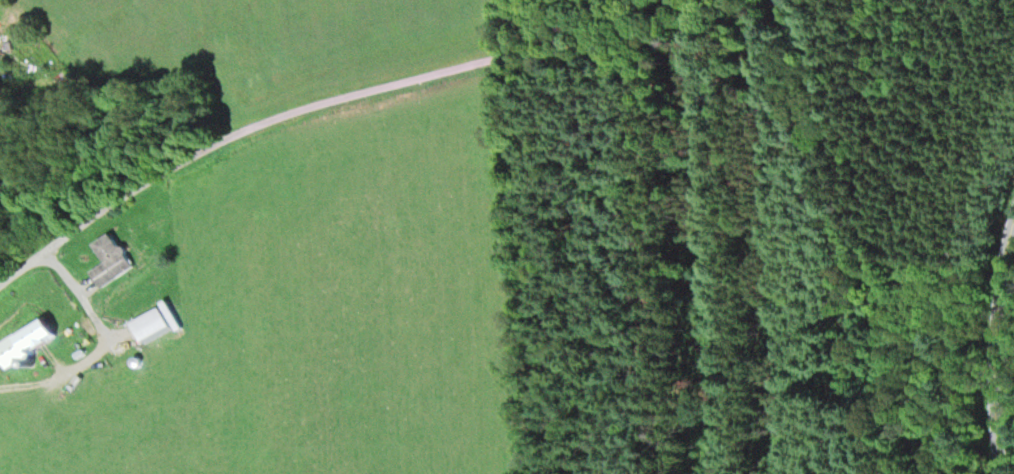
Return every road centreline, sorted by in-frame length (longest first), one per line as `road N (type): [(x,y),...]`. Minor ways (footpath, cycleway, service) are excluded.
road 1 (residential): [(706,0),(675,20),(253,126),(106,176),(0,287)]

